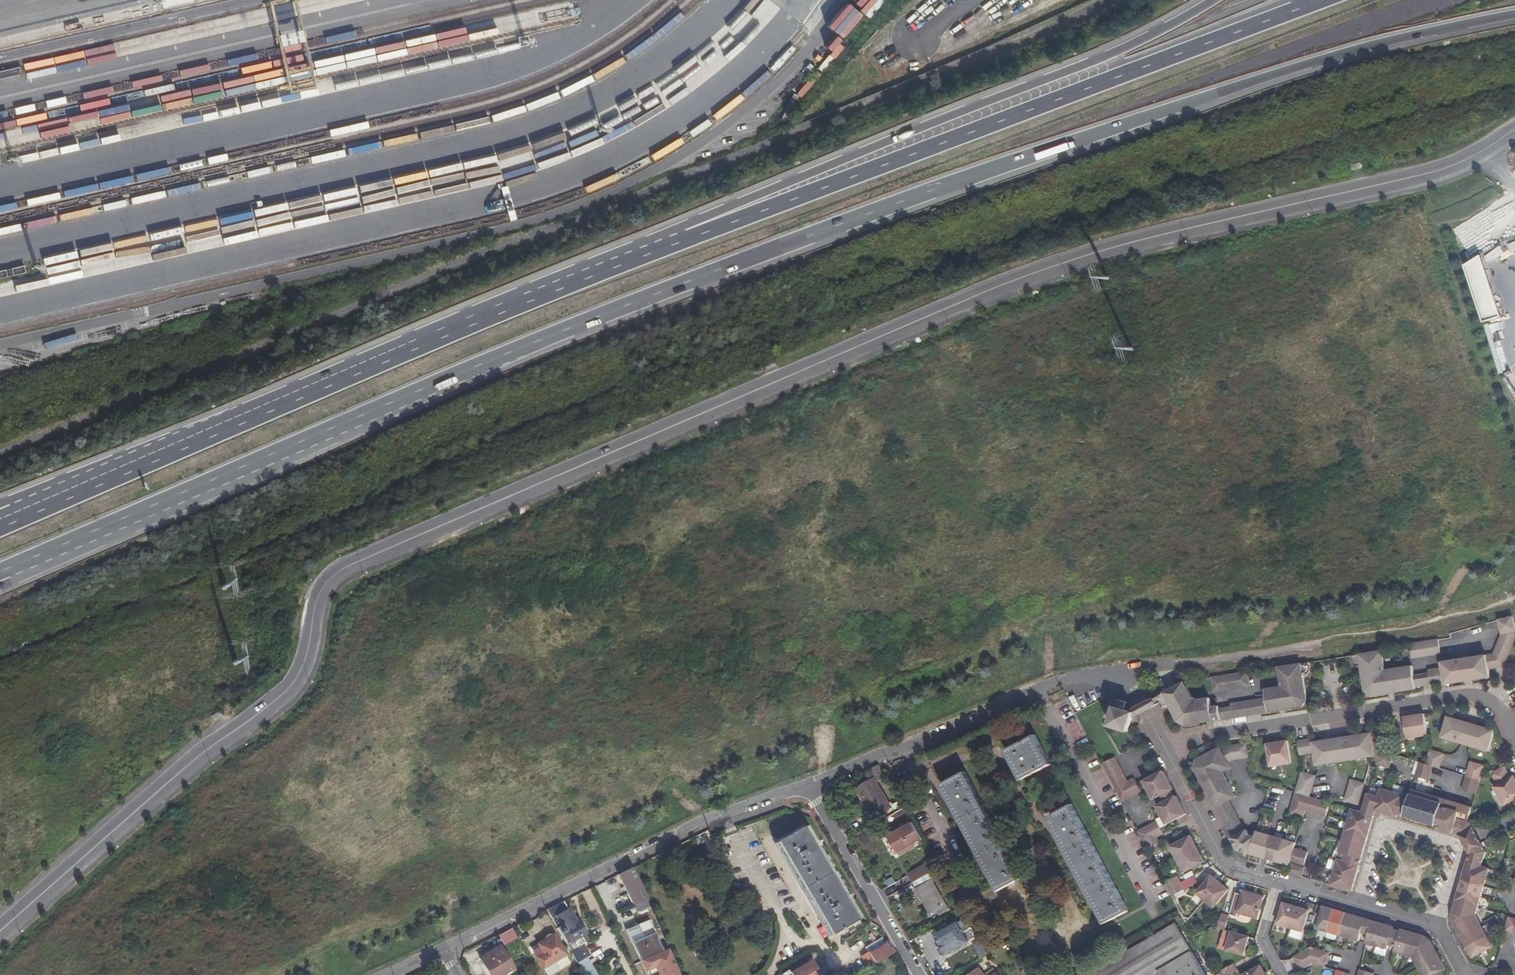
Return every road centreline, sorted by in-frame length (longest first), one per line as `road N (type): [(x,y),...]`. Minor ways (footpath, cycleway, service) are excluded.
road 1 (tertiary): [(1514,132),(1485,152),(1405,180),(1059,266),(330,576),(302,670),(272,702),(0,931)]
road 2 (trunk): [(7,573),(702,277),(1163,111)]
road 3 (unclassified): [(1101,0),(962,64),(0,450)]
road 4 (trunk): [(1311,0),(721,227),(657,243)]
road 5 (trunk): [(657,243),(18,516)]
road 6 (trunk): [(1212,0),(657,243)]
road 7 (residential): [(441,949),(696,823),(808,783)]
road 8 (residential): [(1167,747),(1462,697),(1491,706),(1514,744)]
road 9 (trunk): [(1163,111),(1353,52),(1514,14)]
road 10 (residential): [(808,783),(1036,688),(1124,670)]
road 11 (trunk): [(1163,111),(1211,78),(1429,0)]
road 12 (residential): [(919,974),(808,783)]
road 13 (residential): [(1276,883),(1222,863),(1167,747)]
road 14 (residential): [(1454,849),(1390,826),(1376,833),(1354,904)]

